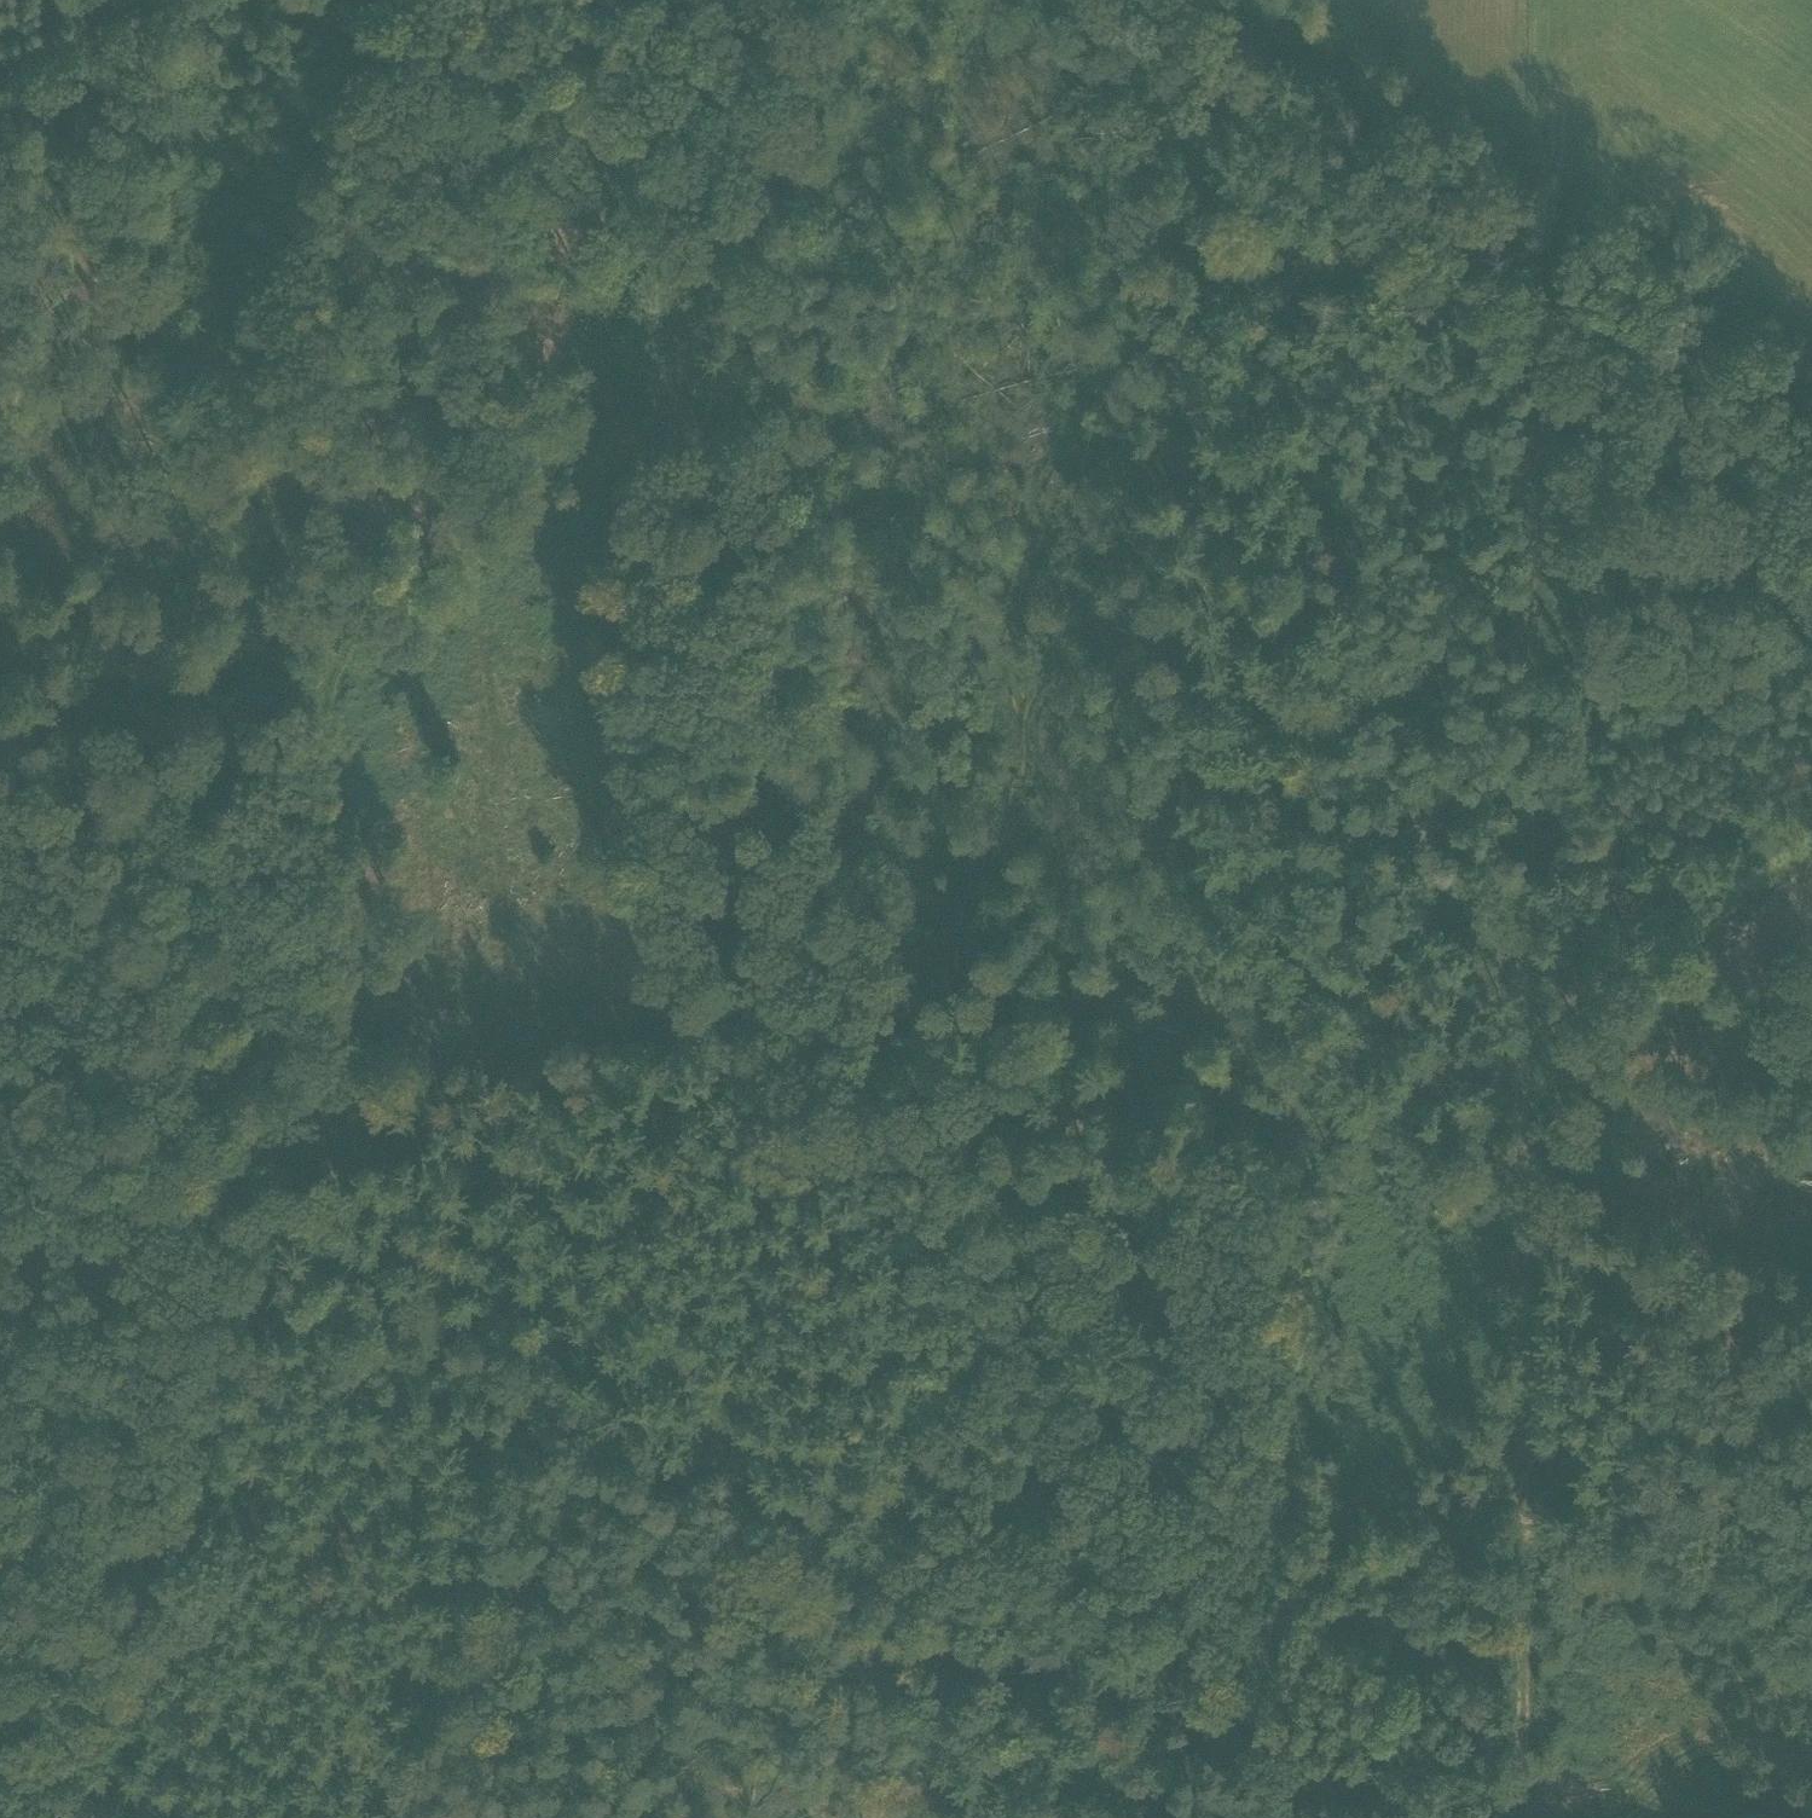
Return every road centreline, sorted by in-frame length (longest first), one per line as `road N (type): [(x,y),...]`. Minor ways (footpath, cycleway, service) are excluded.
road 1 (track): [(1540,228),(1514,1817)]

